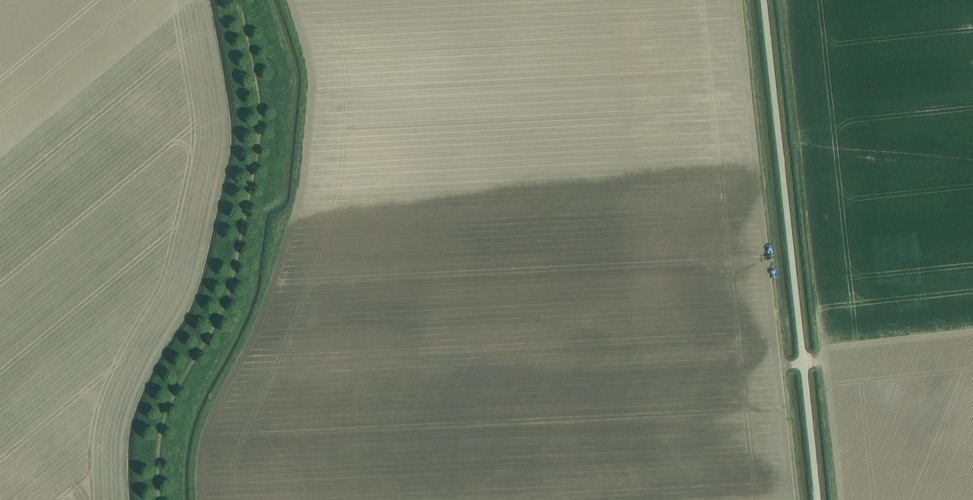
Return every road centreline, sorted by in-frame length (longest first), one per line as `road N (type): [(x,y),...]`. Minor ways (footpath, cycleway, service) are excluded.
road 1 (unclassified): [(821,499),(770,0)]

